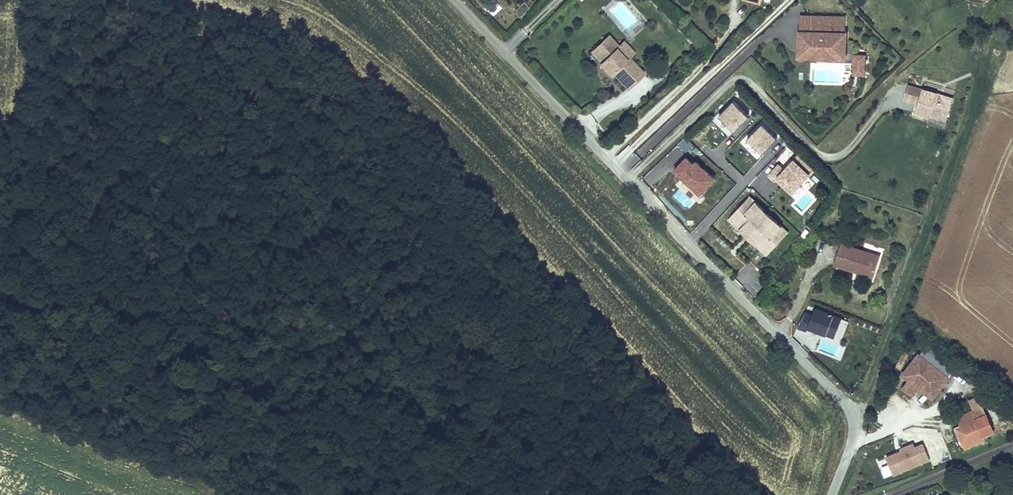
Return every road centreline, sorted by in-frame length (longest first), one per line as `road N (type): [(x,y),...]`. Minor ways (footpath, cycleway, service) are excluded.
road 1 (residential): [(833,494),(853,431),(846,404),(456,0)]
road 2 (track): [(1005,0),(980,89),(852,417)]

